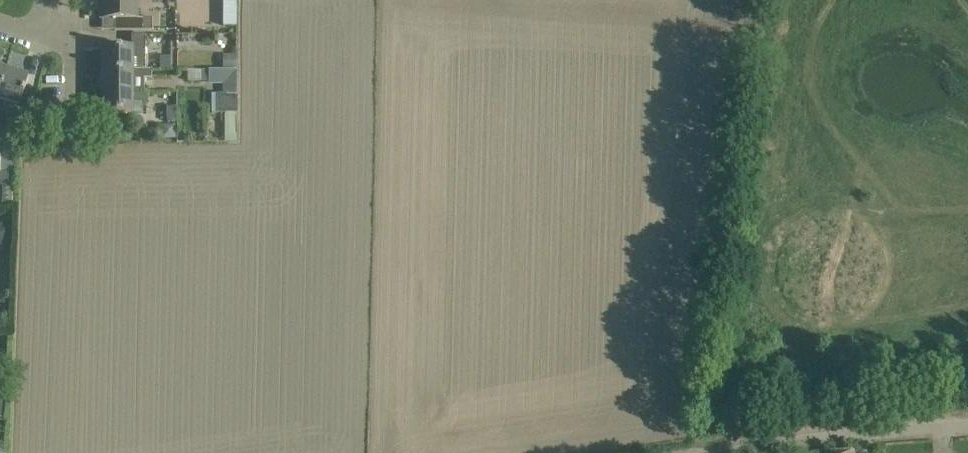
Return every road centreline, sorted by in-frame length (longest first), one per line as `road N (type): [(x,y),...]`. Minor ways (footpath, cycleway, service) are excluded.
road 1 (unclassified): [(659,452),(860,420),(967,415)]

